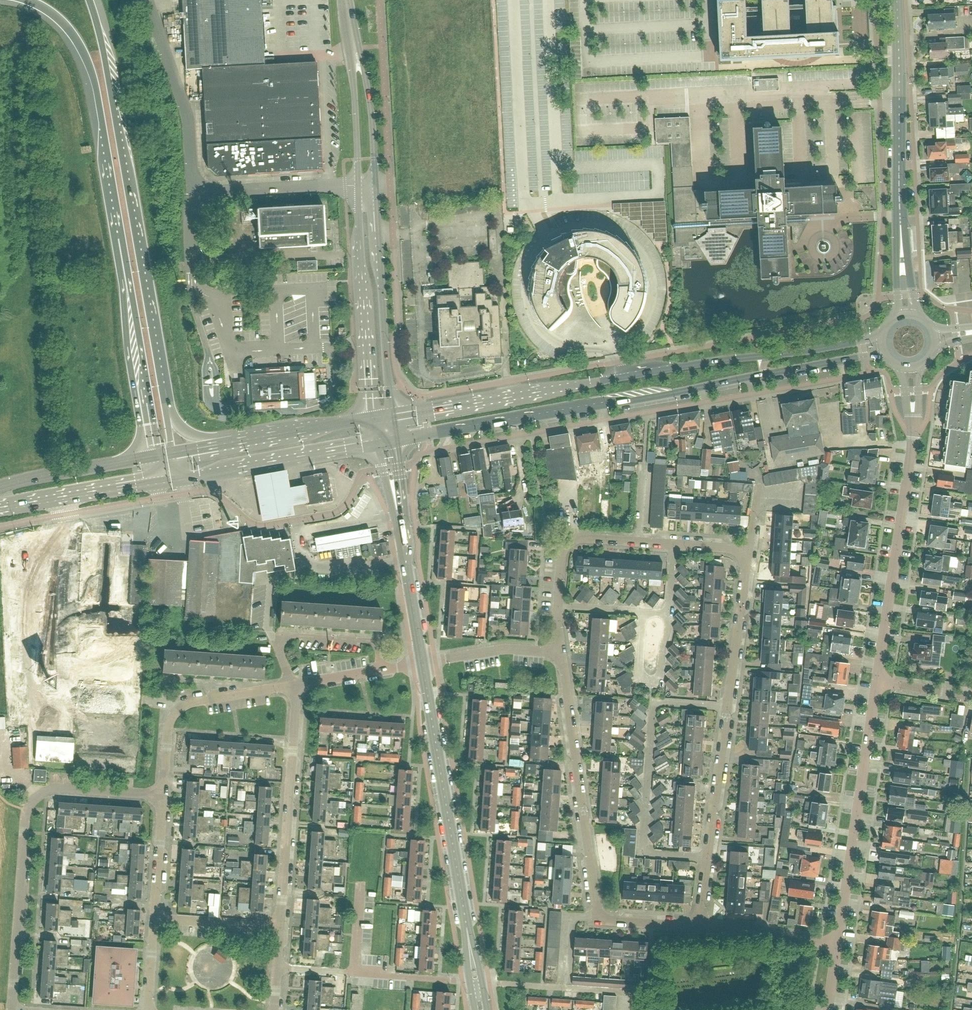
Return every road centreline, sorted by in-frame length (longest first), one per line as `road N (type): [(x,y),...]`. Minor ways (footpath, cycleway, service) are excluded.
road 1 (residential): [(699,927),(745,556),(735,549),(578,538),(563,554),(557,606)]
road 2 (motorway): [(31,0),(70,31),(95,82),(159,455)]
road 3 (motorway): [(161,390),(88,0)]
road 4 (secondary): [(385,443),(764,375)]
road 5 (secondary): [(771,355),(392,418)]
road 6 (residential): [(699,927),(598,920),(561,653)]
road 7 (residential): [(359,186),(193,193),(185,114),(146,0)]
road 8 (residential): [(11,1008),(24,832),(34,798),(56,789),(161,798)]
road 9 (tertiary): [(476,982),(422,662)]
road 10 (residential): [(877,680),(913,432),(908,367)]
road 11 (tertiary): [(906,314),(895,0)]
road 12 (residential): [(837,944),(877,680)]
road 13 (residential): [(280,926),(291,685)]
road 14 (tertiary): [(359,186),(373,421)]
road 15 (tertiary): [(392,418),(375,185)]
road 16 (tertiary): [(422,662),(385,443)]
road 17 (secondary): [(169,478),(385,443)]
road 18 (residential): [(161,798),(174,714),(185,705),(291,685)]
road 19 (residential): [(476,982),(277,968)]
road 20 (secondary): [(0,507),(169,478)]
road 21 (residential): [(381,670),(372,642),(292,636),(278,652),(291,685)]
road 22 (secondary): [(159,455),(0,486)]
road 23 (secondary): [(373,421),(234,443)]
road 24 (tertiary): [(375,185),(367,84),(354,47)]
road 25 (residential): [(422,662),(504,649),(561,653)]
road 26 (tertiary): [(354,47),(359,186)]
road 27 (residential): [(837,944),(699,927)]
road 28 (residential): [(154,918),(280,926)]
road 29 (secondary): [(764,375),(886,355)]
road 30 (residential): [(154,918),(161,798)]

